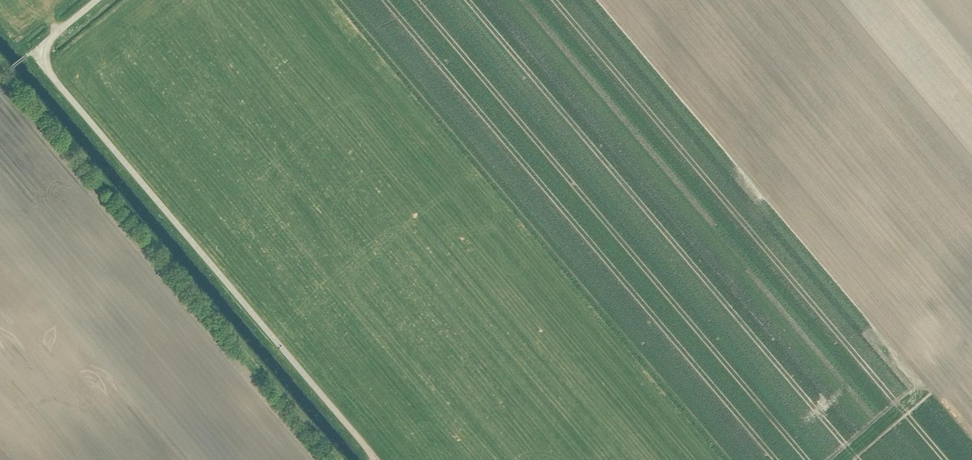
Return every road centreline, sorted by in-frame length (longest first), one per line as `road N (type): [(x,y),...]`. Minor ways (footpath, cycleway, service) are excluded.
road 1 (unclassified): [(376,459),(33,53),(96,0)]

